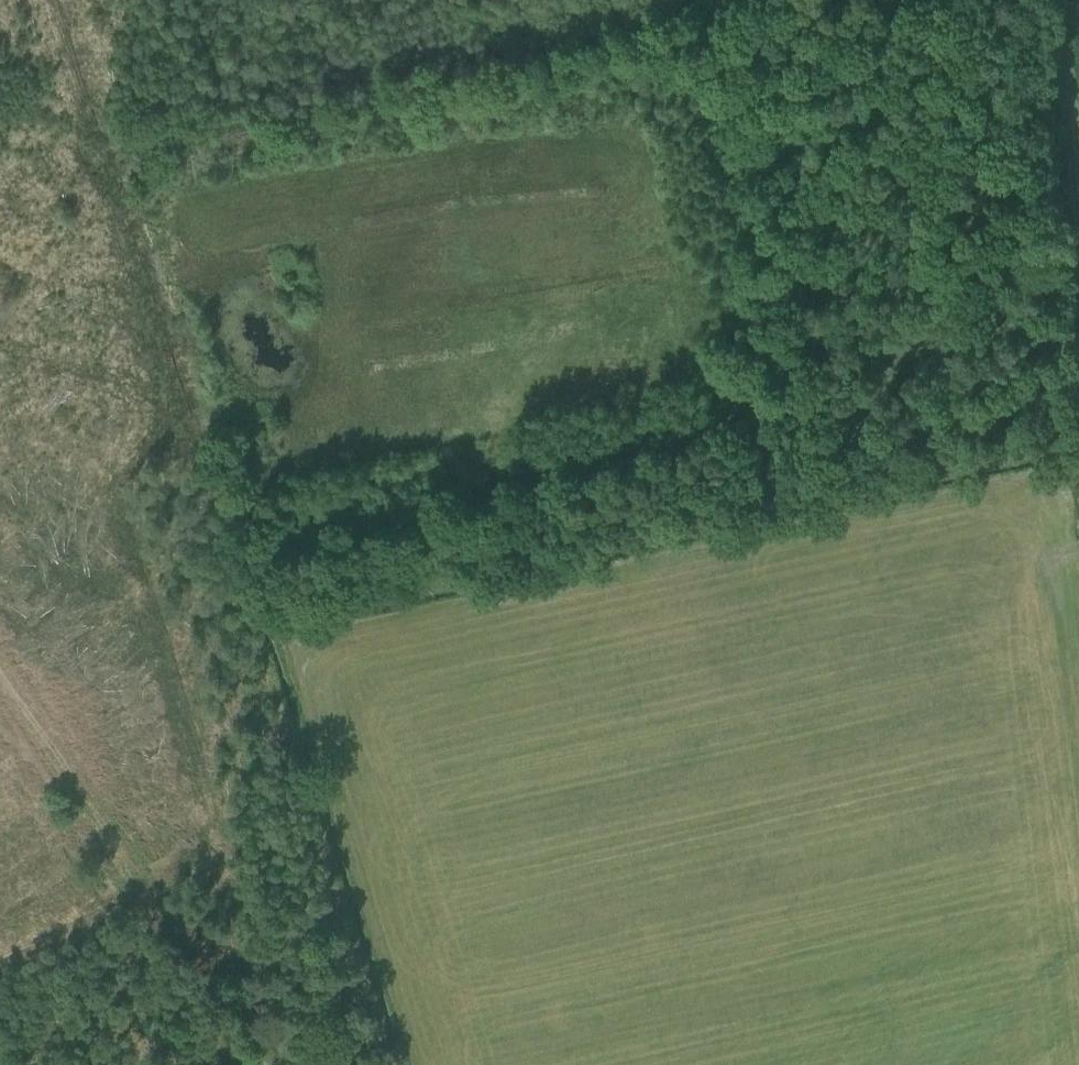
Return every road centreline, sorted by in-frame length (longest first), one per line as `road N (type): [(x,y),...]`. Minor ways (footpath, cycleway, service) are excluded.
road 1 (track): [(1054,0),(1078,208)]

